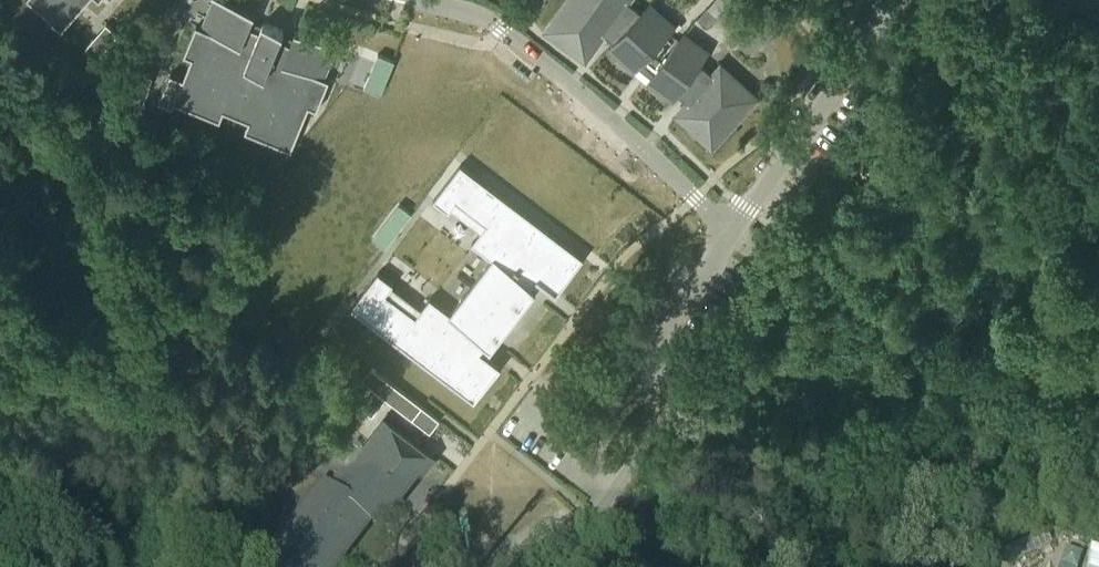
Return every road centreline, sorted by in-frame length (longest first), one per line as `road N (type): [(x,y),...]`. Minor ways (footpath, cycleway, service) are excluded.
road 1 (residential): [(505,566),(598,521),(626,483),(644,445),(652,357),(733,231)]
road 2 (residential): [(733,231),(524,46),(464,12),(420,0)]
road 3 (residential): [(733,231),(889,0)]

